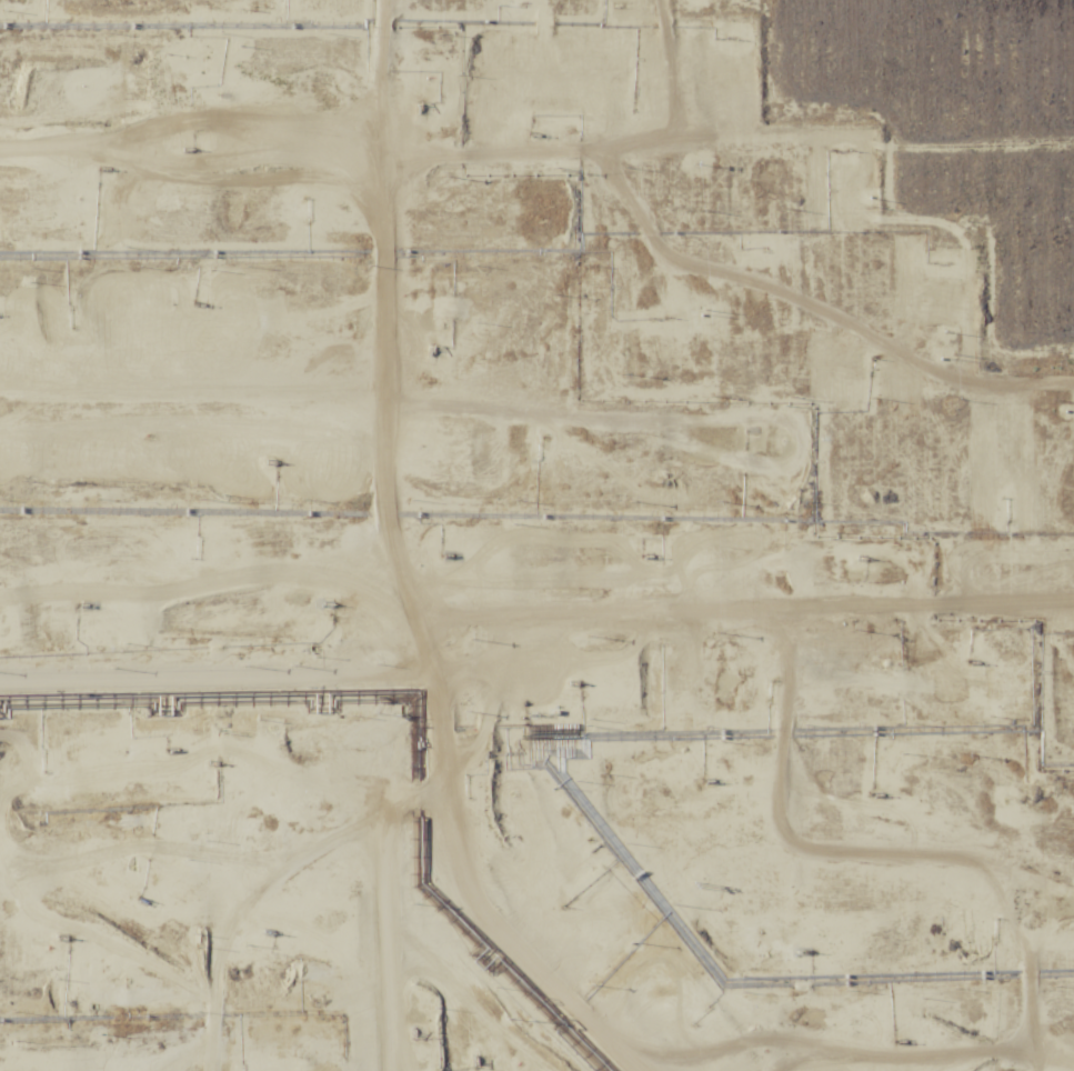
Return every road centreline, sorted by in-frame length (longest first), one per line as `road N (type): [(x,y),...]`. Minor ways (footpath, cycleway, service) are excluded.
road 1 (track): [(0,274),(1073,972)]

